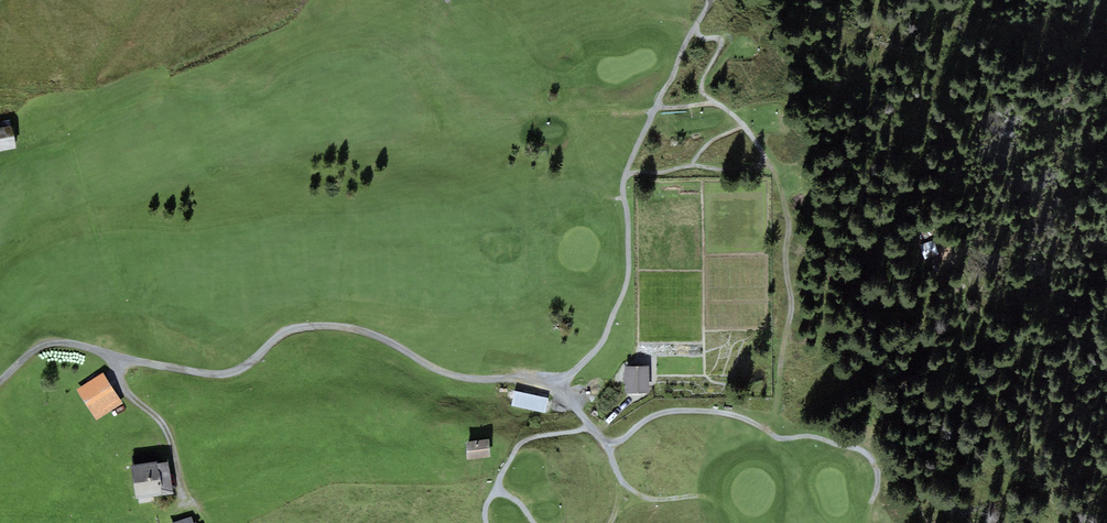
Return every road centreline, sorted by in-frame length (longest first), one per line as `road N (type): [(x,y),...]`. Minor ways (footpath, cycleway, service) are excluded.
road 1 (track): [(118,357),(233,373),(297,329),(360,332),(446,376),(564,398),(607,442)]
road 2 (track): [(543,391),(569,381),(605,336),(628,275),(626,173),(710,0)]
road 3 (track): [(607,442),(655,415),(731,414),(778,437),(813,436),(864,452),(875,466),(871,504)]
road 4 (track): [(767,163),(746,127),(703,94),(722,43),(695,29)]
road 5 (track): [(591,428),(518,445),(485,509),(486,522)]
road 6 (track): [(626,173),(767,163)]
road 7 (track): [(607,442),(632,489),(657,500),(698,496)]

